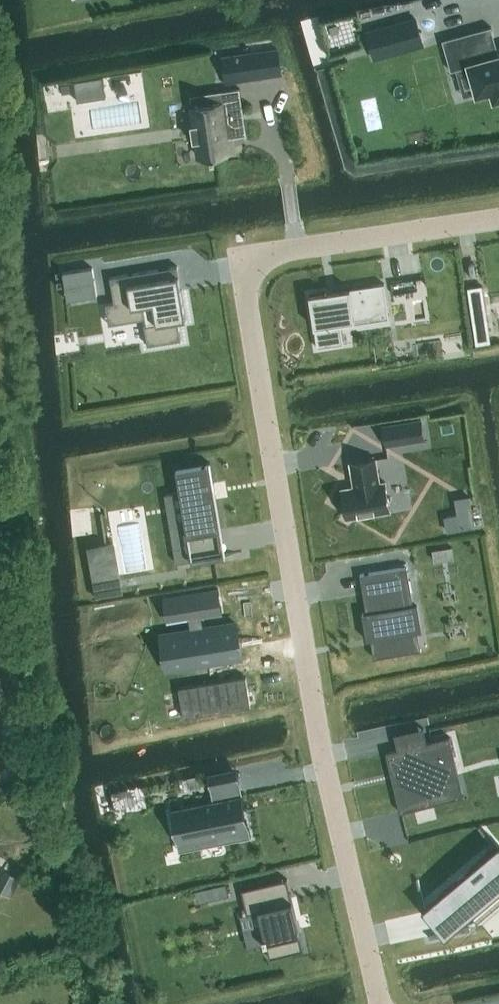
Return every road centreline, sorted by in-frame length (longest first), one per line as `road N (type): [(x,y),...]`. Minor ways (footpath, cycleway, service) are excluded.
road 1 (residential): [(498,223),(285,254),(258,269),(252,296),(315,695),(382,1003)]

